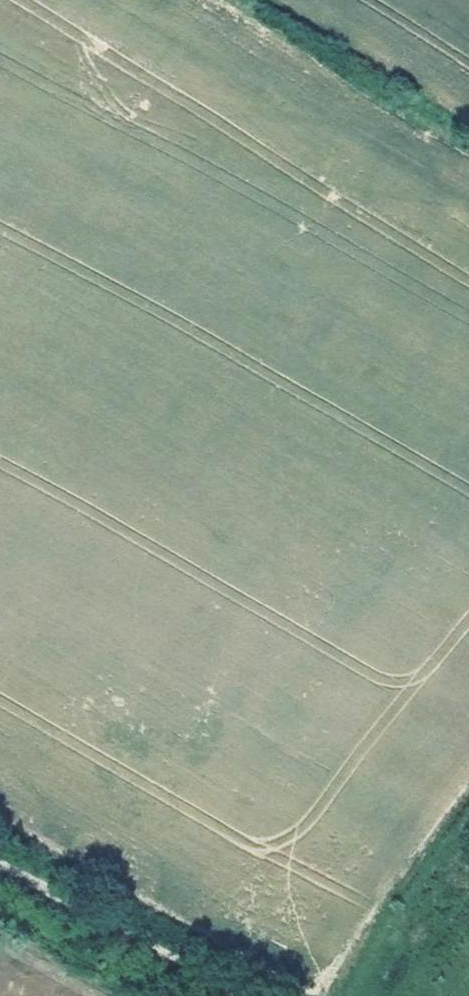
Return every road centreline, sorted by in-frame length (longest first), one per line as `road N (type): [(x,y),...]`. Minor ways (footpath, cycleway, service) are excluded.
road 1 (track): [(0,864),(229,995)]

